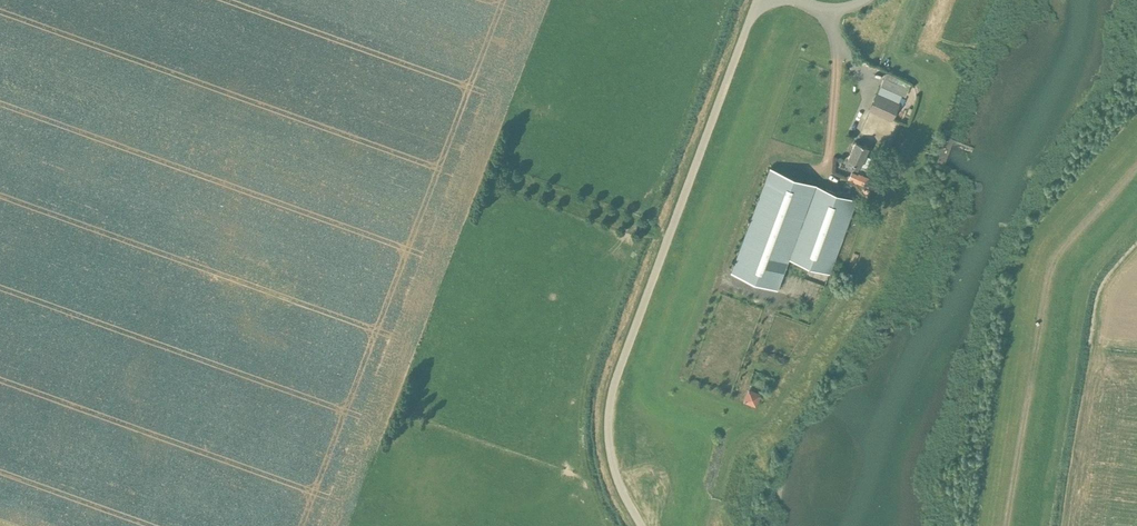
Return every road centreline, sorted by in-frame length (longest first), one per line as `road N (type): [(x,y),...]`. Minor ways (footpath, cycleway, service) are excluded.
road 1 (unclassified): [(758,0),(611,399),(612,463),(642,525)]
road 2 (track): [(1006,525),(1053,261),(1136,169)]
road 3 (track): [(702,525),(779,295)]

